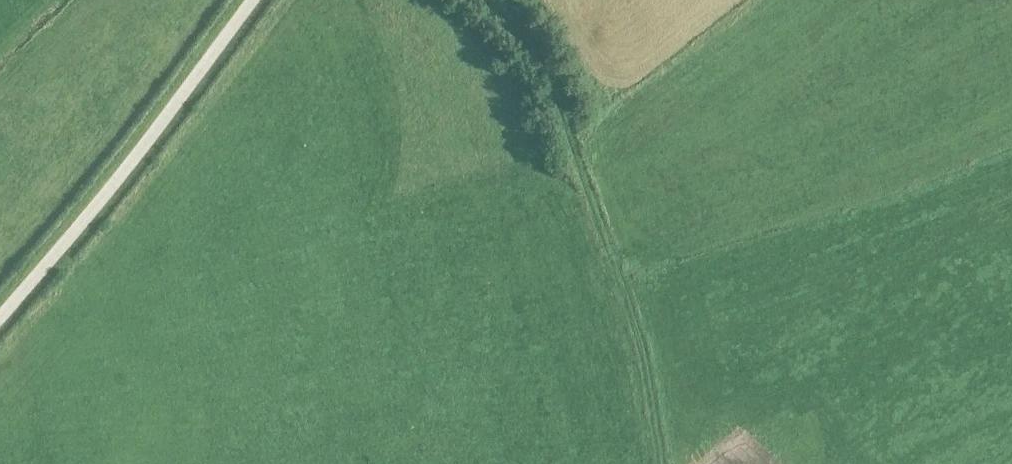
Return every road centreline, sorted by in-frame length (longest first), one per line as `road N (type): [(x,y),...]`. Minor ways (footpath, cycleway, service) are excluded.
road 1 (track): [(490,0),(557,84),(626,269),(669,463)]
road 2 (unclassified): [(0,318),(121,178),(255,0)]

